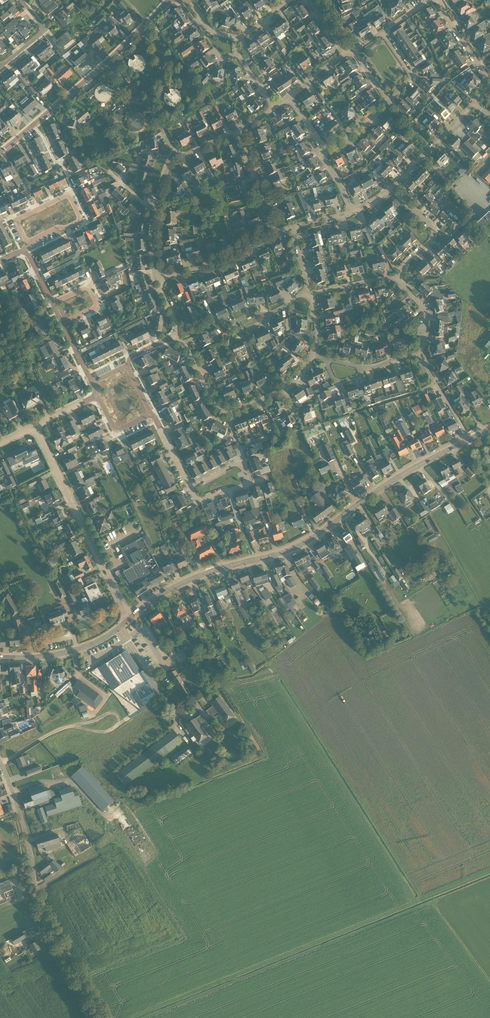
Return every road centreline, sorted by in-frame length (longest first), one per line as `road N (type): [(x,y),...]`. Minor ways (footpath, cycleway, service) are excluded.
road 1 (secondary): [(129,619),(188,580),(310,539),(380,488),(489,429)]
road 2 (residential): [(99,1017),(38,907),(27,838),(0,761)]
road 3 (residential): [(129,619),(34,427)]
road 4 (residential): [(32,125),(169,1)]
road 5 (residential): [(25,250),(76,225),(81,213),(69,196),(60,196),(17,217),(14,228)]
road 6 (residential): [(285,390),(221,411),(173,336)]
road 7 (secondary): [(0,658),(77,650),(129,619)]
road 8 (residential): [(158,281),(228,260),(272,232)]
road 9 (residential): [(473,105),(489,80),(440,0)]
road 10 (residential): [(394,278),(433,232),(388,188)]

